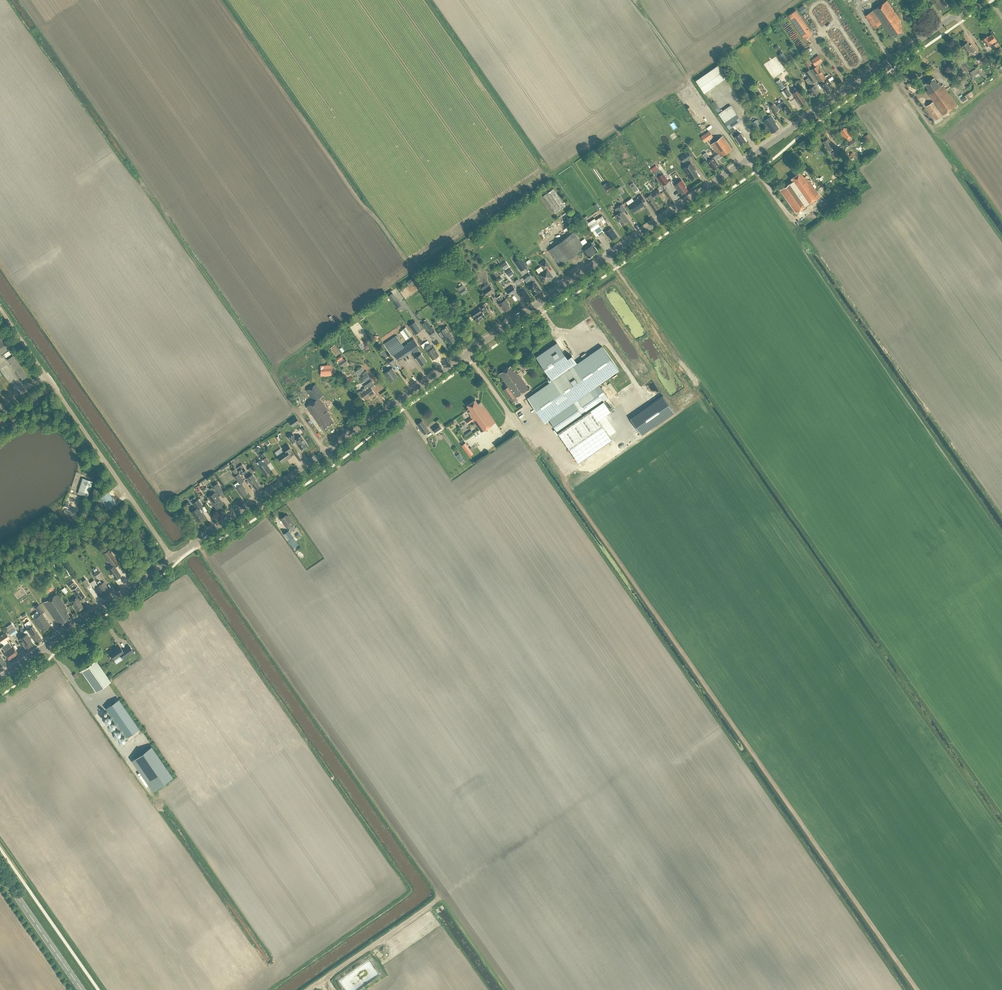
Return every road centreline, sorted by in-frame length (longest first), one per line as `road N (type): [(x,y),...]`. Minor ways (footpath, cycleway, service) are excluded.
road 1 (tertiary): [(0,677),(978,0)]
road 2 (track): [(571,472),(571,491),(918,989)]
road 3 (track): [(308,989),(438,899)]
road 4 (primary): [(82,989),(0,872)]

